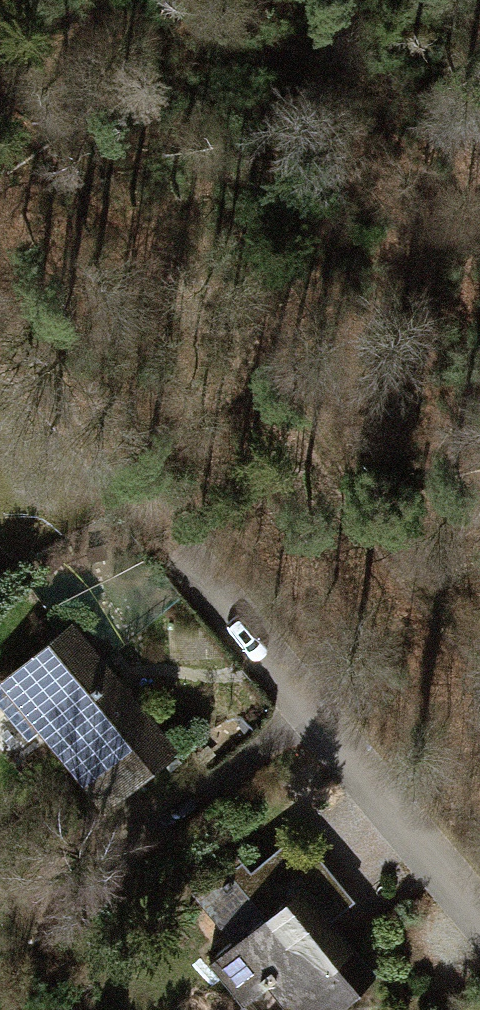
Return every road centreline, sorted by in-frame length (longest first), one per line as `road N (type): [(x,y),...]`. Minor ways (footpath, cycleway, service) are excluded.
road 1 (track): [(479,635),(226,319),(70,182)]
road 2 (residential): [(153,525),(479,924)]
road 3 (track): [(153,525),(0,343)]

